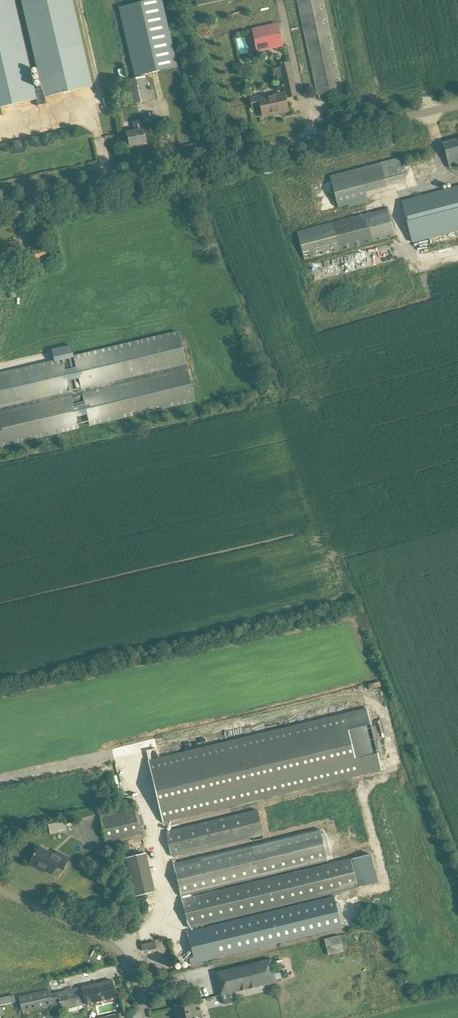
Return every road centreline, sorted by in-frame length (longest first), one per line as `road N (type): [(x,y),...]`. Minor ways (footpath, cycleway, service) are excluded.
road 1 (unclassified): [(0,211),(457,111)]
road 2 (unclassified): [(145,1017),(120,949),(0,888)]

